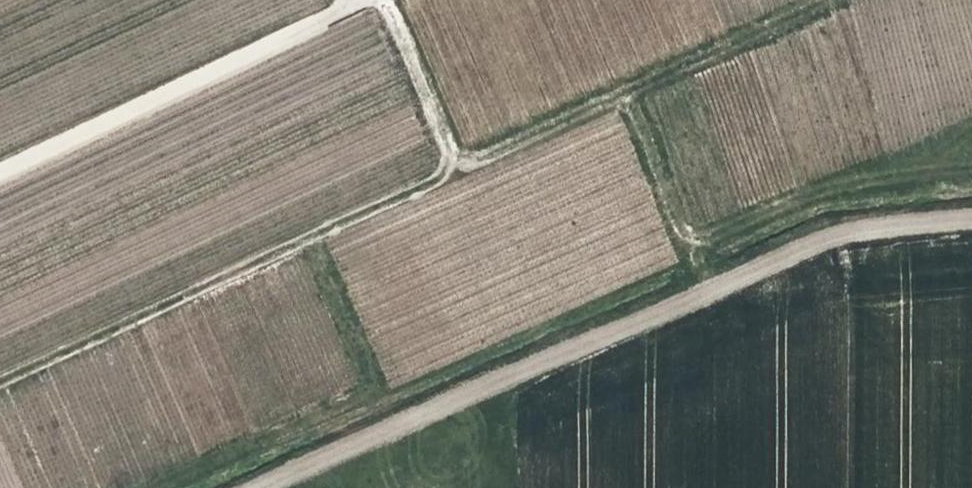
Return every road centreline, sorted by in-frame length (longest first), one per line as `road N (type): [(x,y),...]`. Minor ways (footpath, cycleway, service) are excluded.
road 1 (track): [(0,375),(447,164),(622,93),(683,252),(712,291)]
road 2 (track): [(971,218),(850,228),(269,487)]
road 3 (track): [(0,161),(346,0)]
road 4 (track): [(447,164),(377,0)]

